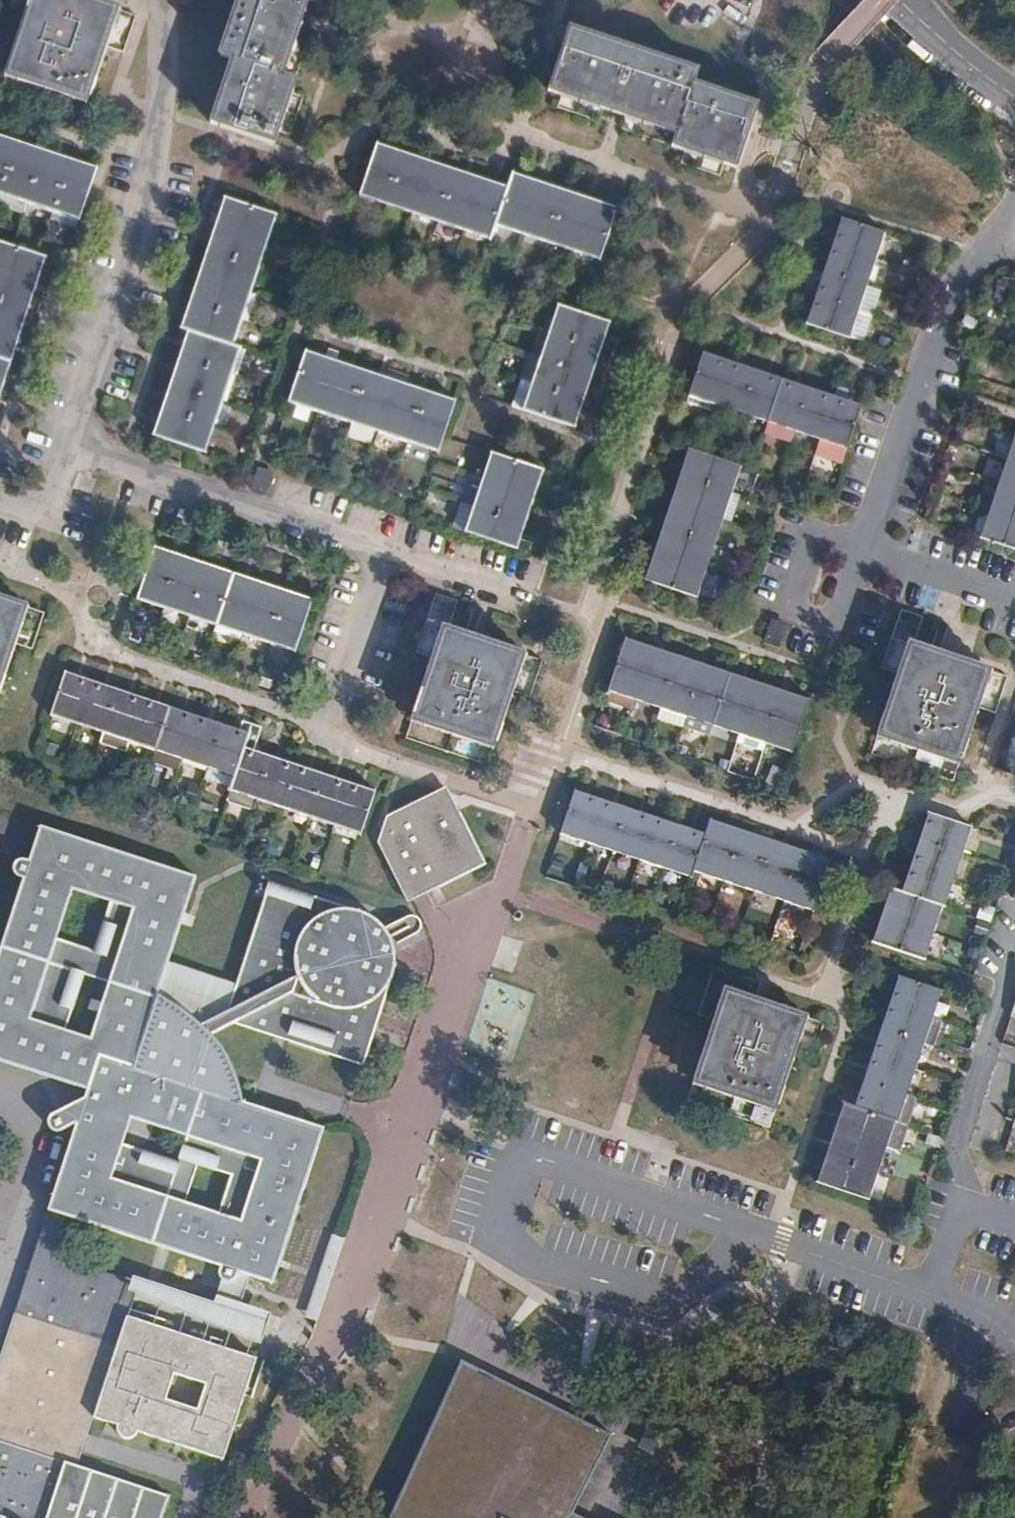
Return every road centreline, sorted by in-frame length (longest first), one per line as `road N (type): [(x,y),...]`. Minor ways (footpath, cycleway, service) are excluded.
road 1 (residential): [(766,1238),(542,1164),(521,1168),(504,1220),(514,1246),(551,1269),(654,1300),(684,1295)]
road 2 (residential): [(1014,1344),(975,1311),(766,1238)]
road 3 (tertiary): [(898,0),(1014,97)]

